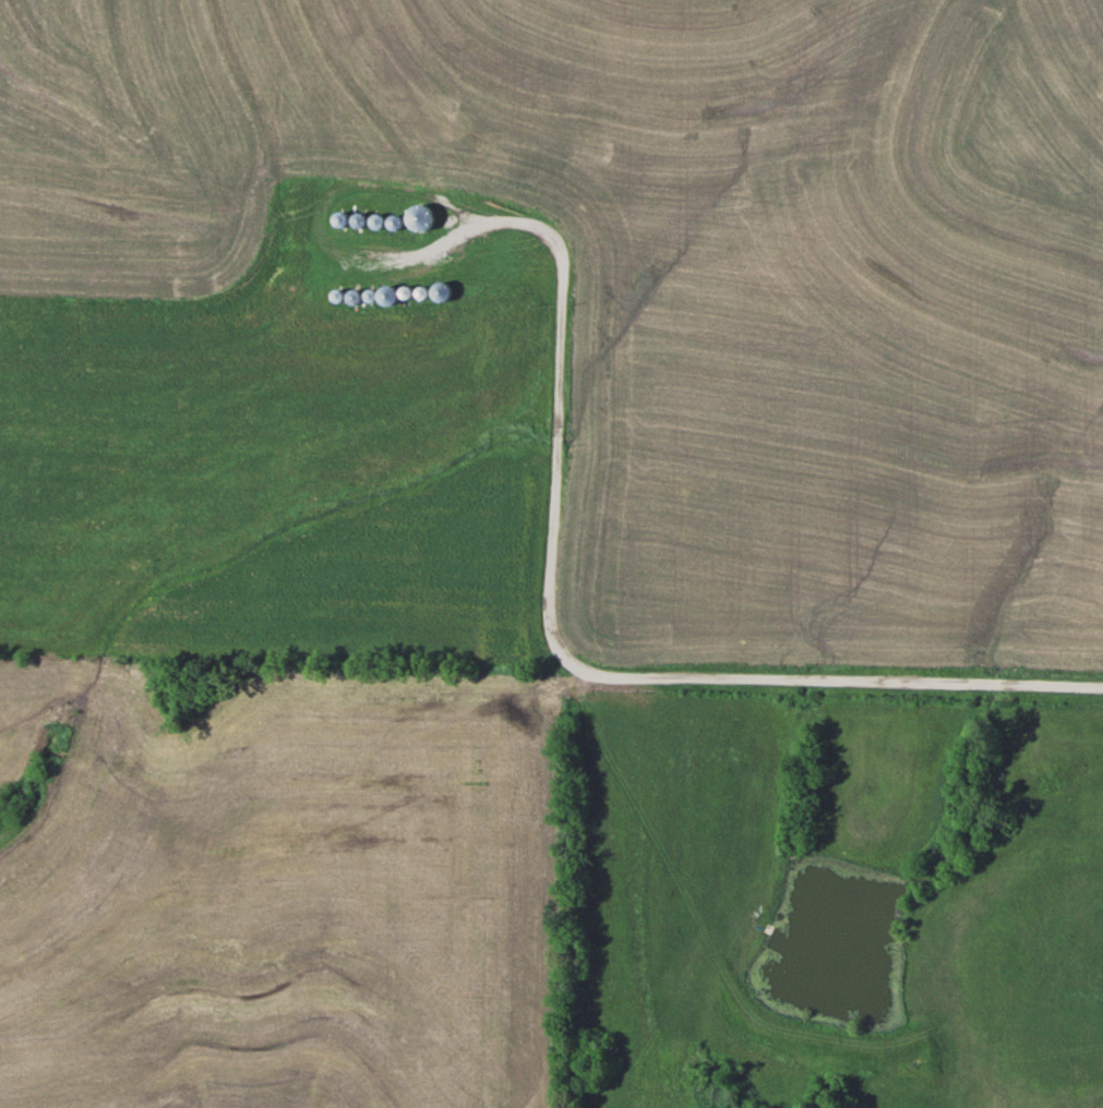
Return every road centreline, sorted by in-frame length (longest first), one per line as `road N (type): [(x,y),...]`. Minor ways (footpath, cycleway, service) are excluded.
road 1 (residential): [(559,446),(608,598),(675,665),(1102,673)]

